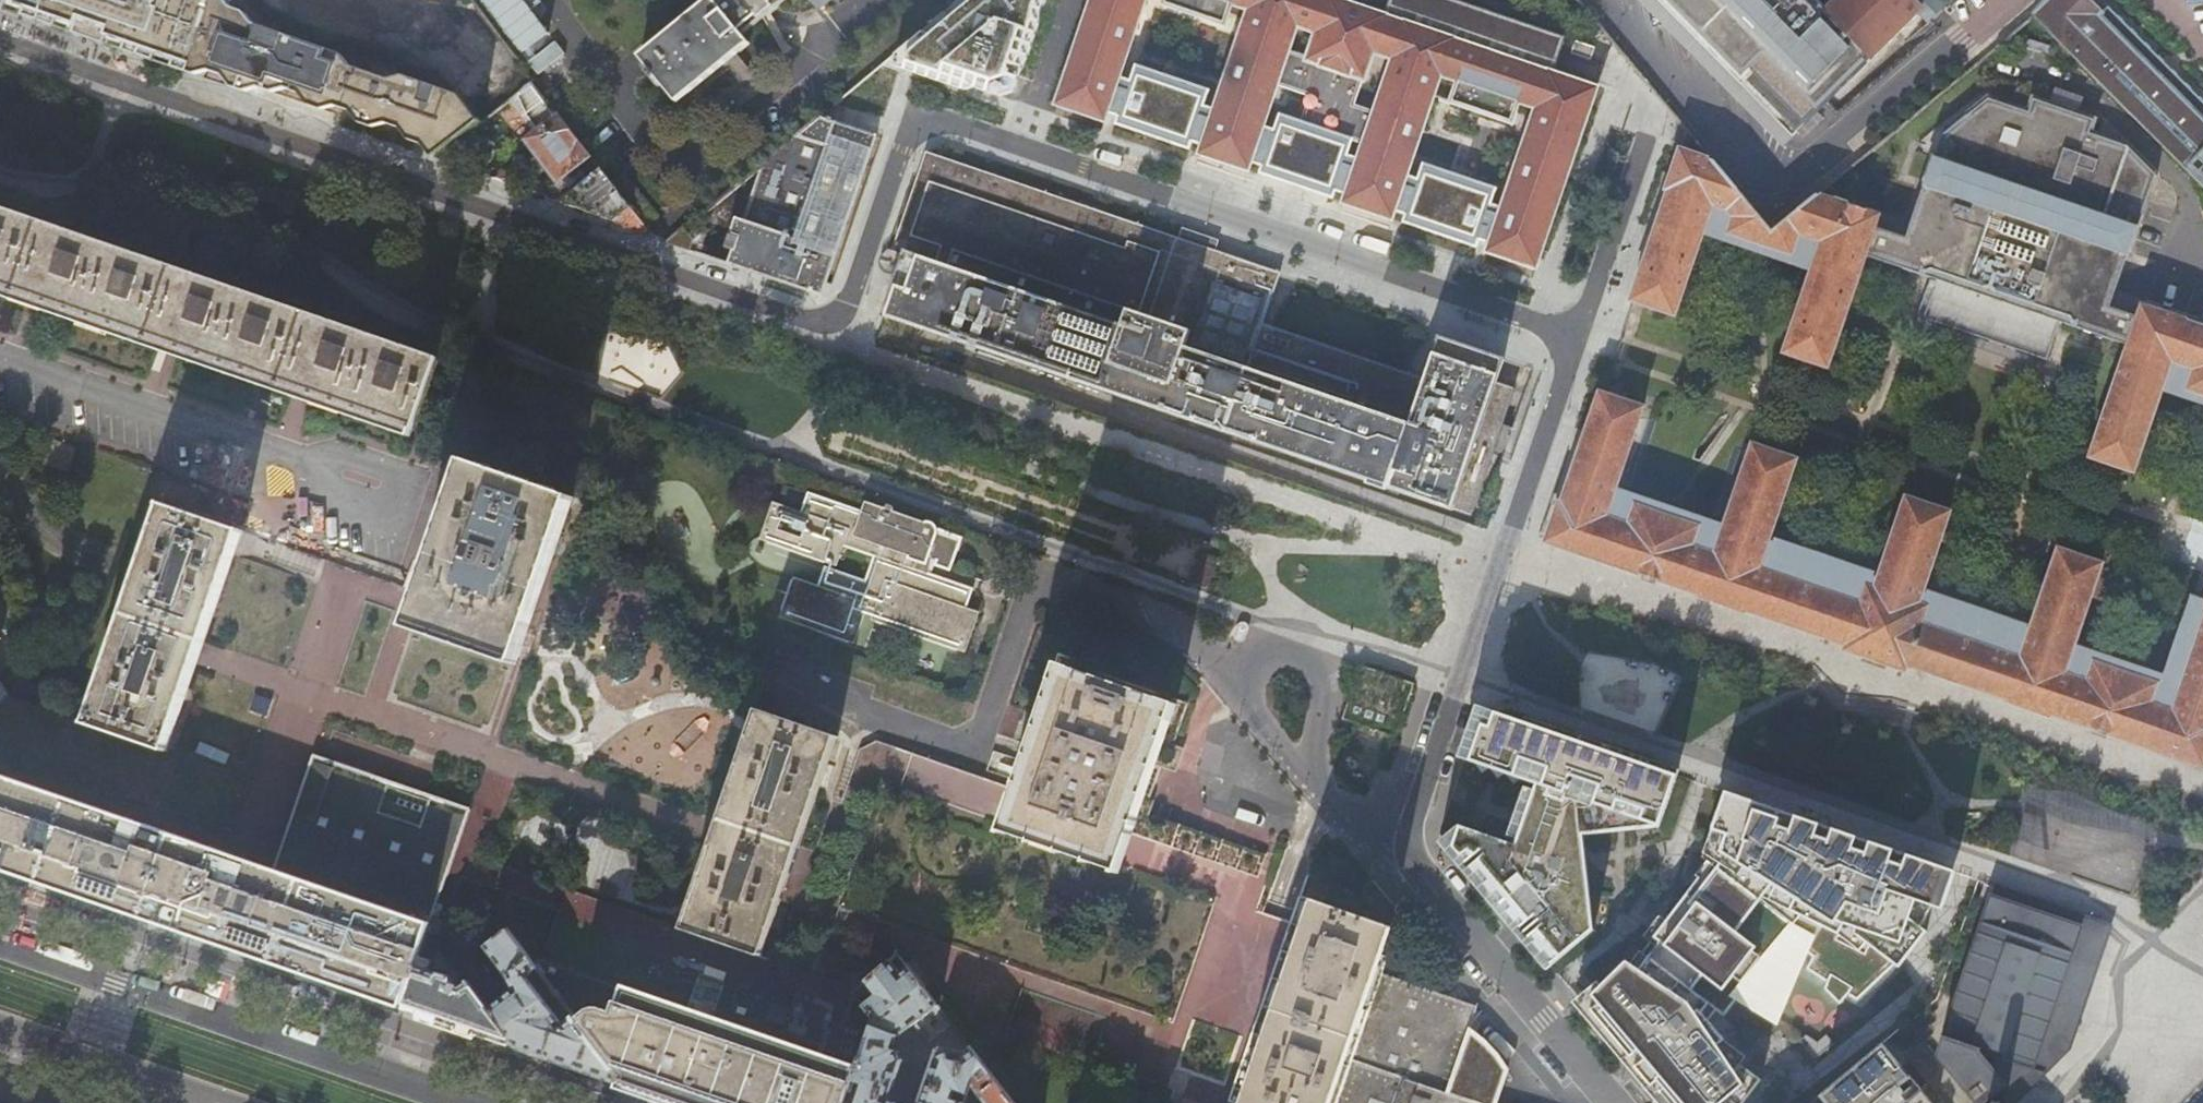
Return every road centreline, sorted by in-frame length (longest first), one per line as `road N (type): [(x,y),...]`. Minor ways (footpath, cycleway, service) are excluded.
road 1 (residential): [(1025,146),(943,119),(922,121),(905,135),(851,303),(843,317),(824,326),(0,38)]
road 2 (residential): [(1507,551),(1580,333),(1025,146)]
road 3 (unclassified): [(2202,786),(1507,551)]
road 4 (primary): [(468,1102),(0,941)]
road 5 (residential): [(0,353),(391,489)]
road 6 (residential): [(1403,848),(1616,1102)]
road 7 (residential): [(1403,848),(1507,551)]
road 8 (primary): [(0,1029),(211,1102)]
road 9 (residential): [(275,0),(285,14),(466,75)]
road 10 (residential): [(1308,770),(1323,683),(1288,650),(1263,655),(1250,668)]
road 11 (residential): [(1074,0),(1025,146)]
road 12 (residential): [(1403,848),(1364,834),(1308,770)]
road 13 (residential): [(1250,668),(1247,694),(1263,725),(1308,770)]

